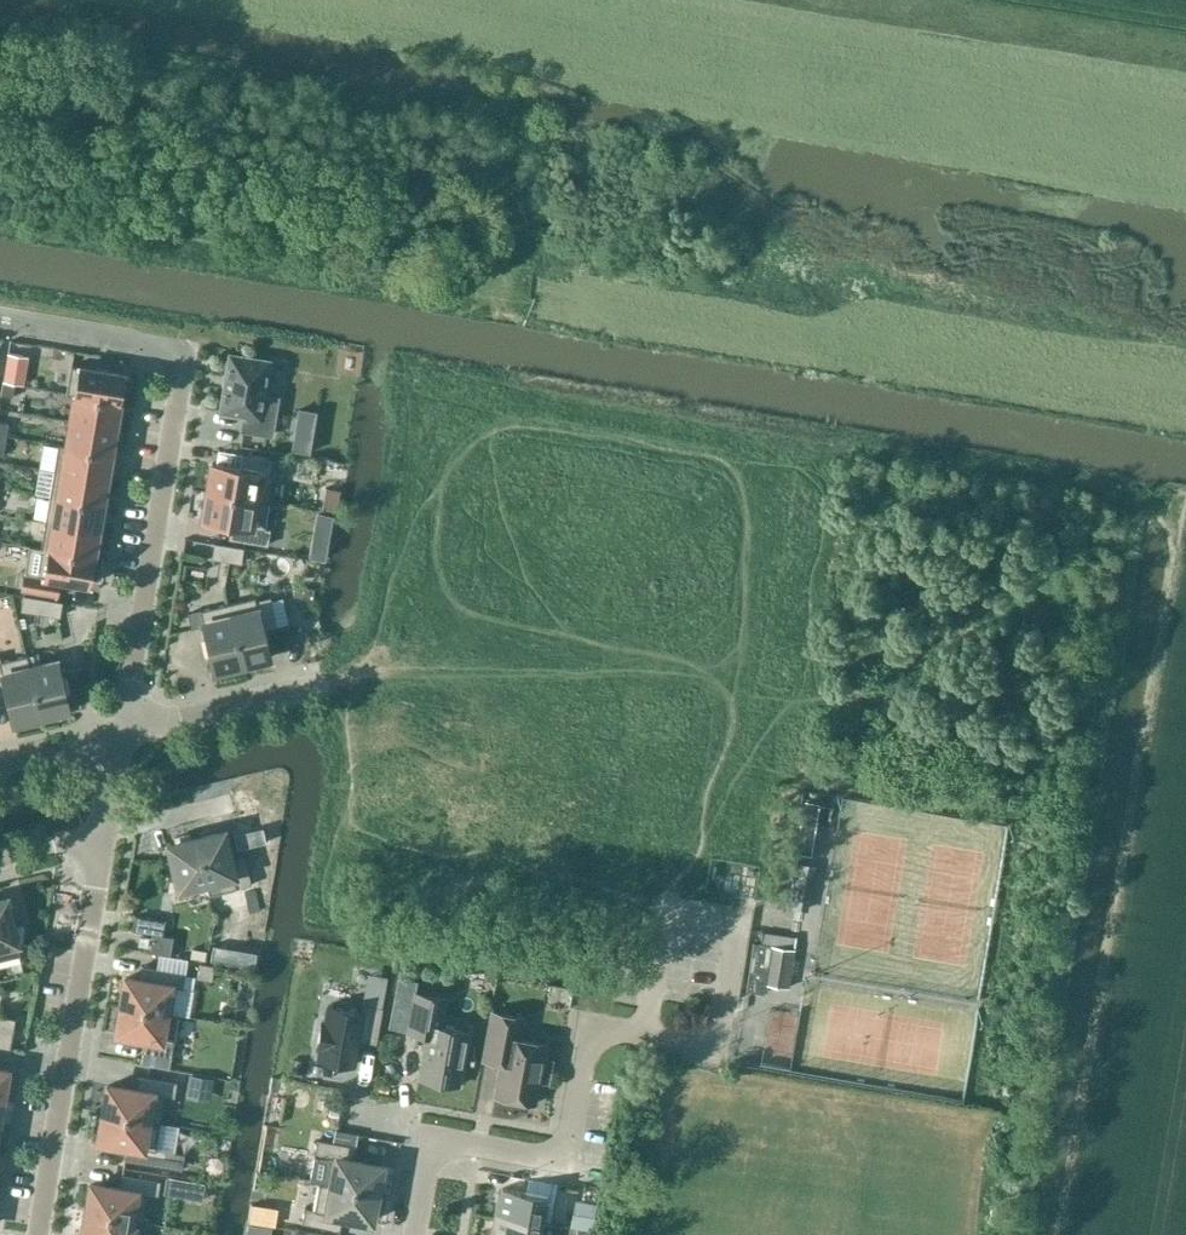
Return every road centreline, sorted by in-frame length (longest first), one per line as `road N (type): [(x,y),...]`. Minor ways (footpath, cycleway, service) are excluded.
road 1 (residential): [(122,735),(179,367),(168,349),(147,340),(0,319)]
road 2 (residential): [(38,1234),(105,831)]
road 3 (residential): [(432,1136),(563,1161),(591,1025),(716,1046)]
road 4 (residential): [(309,675),(122,735)]
road 5 (residential): [(122,735),(0,765)]

